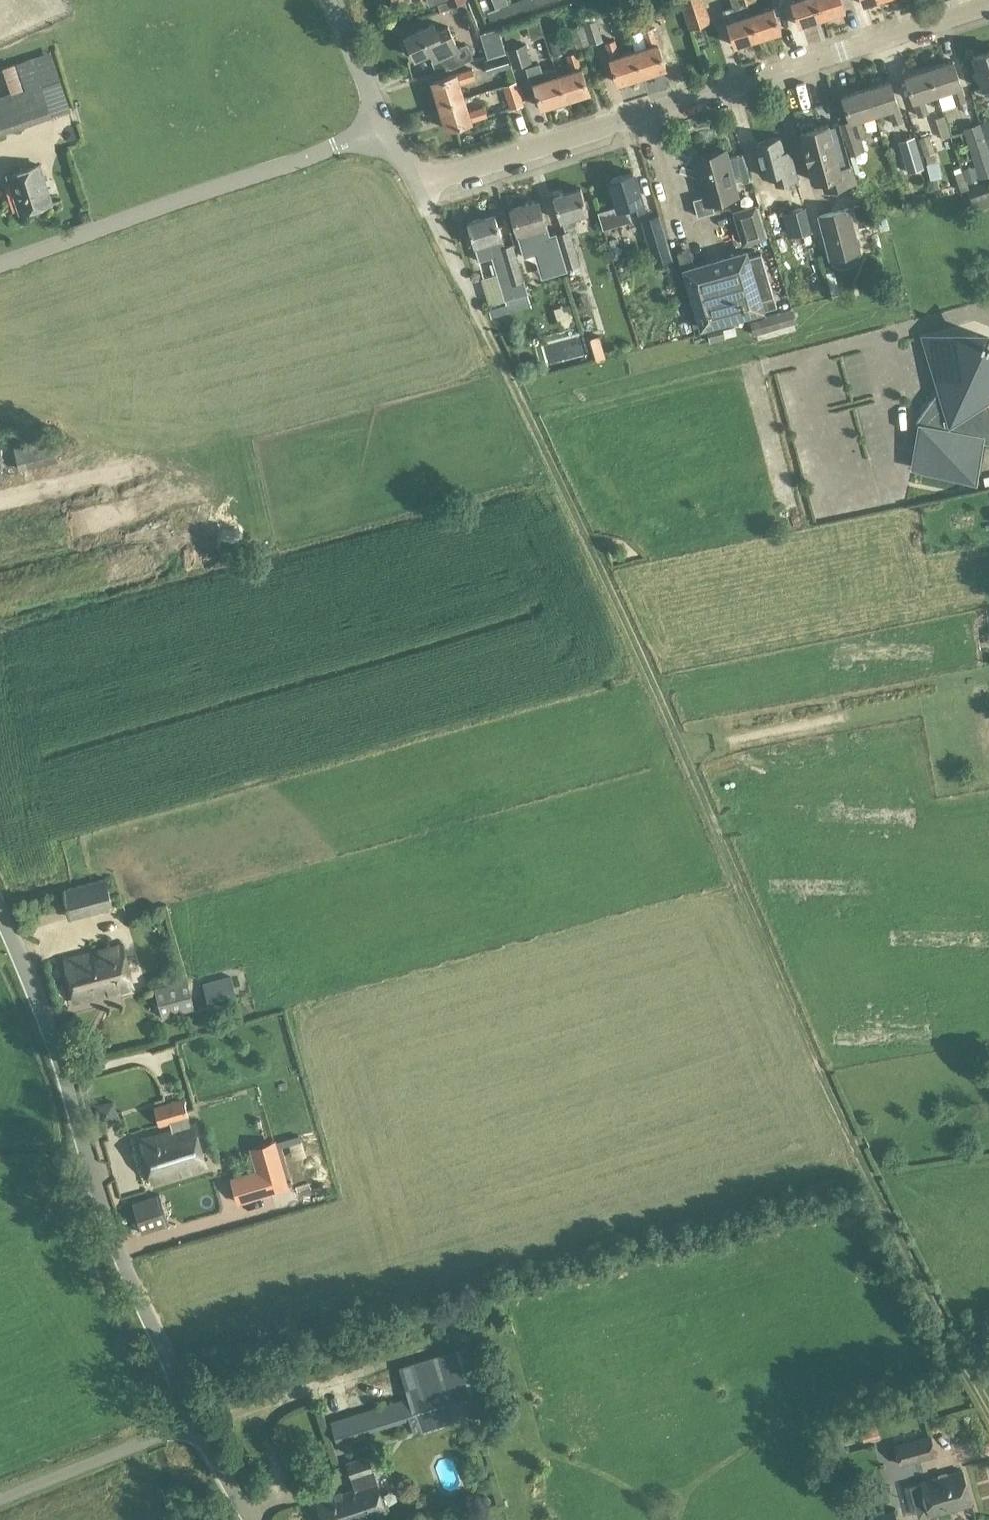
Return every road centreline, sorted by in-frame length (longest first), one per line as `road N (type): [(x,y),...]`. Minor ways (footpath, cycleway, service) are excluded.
road 1 (track): [(473,300),(662,700),(822,1073),(988,1407)]
road 2 (residential): [(417,188),(988,11)]
road 3 (unclassified): [(192,1422),(118,1249),(46,1020),(0,911)]
road 4 (unclassified): [(389,128),(0,265)]
road 5 (unclassified): [(0,1500),(192,1422)]
road 6 (unclassified): [(389,128),(328,0)]
road 7 (unclassified): [(417,188),(473,300)]

